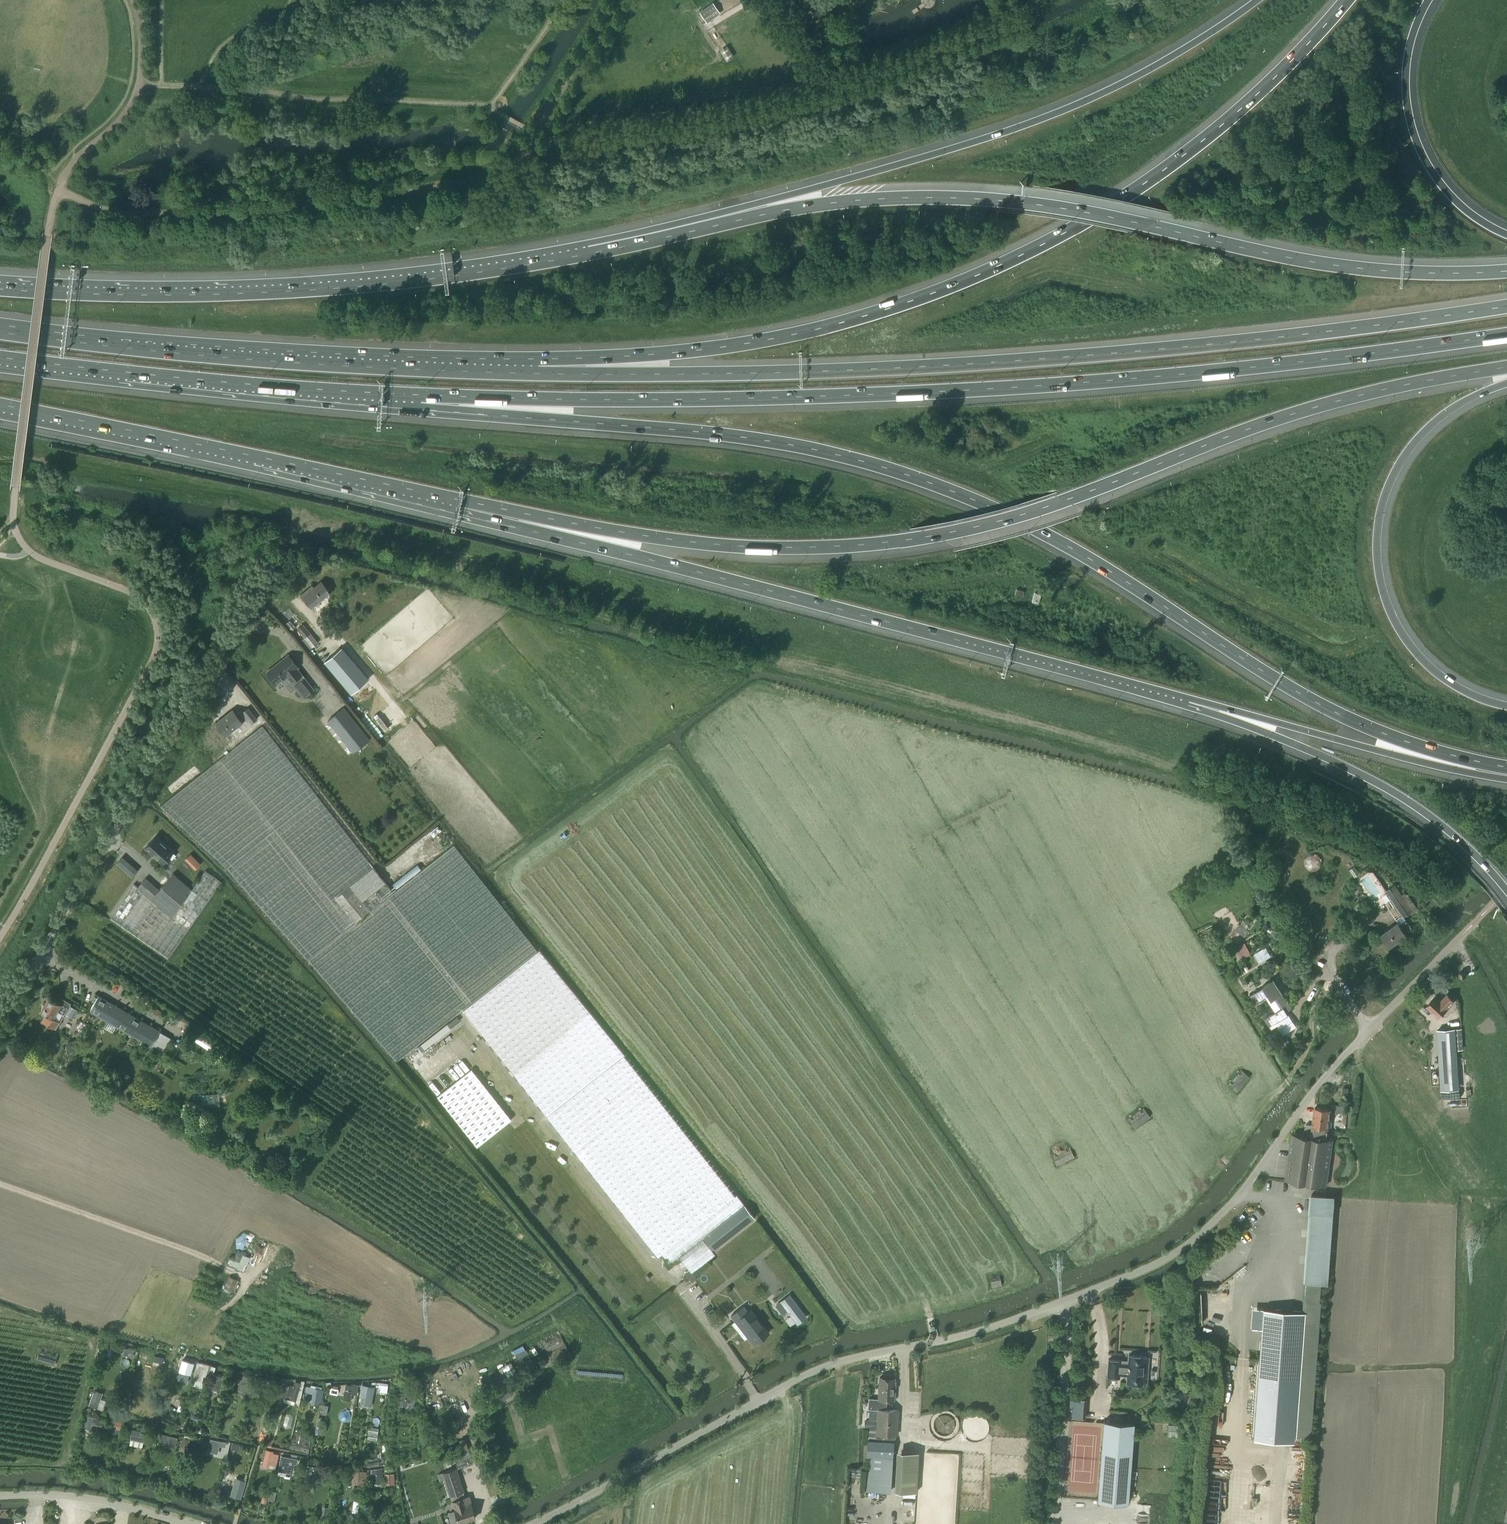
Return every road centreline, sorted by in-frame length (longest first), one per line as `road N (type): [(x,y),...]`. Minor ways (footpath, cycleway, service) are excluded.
road 1 (motorway): [(421,398),(488,414),(796,448),(901,475),(1041,537),(1349,723),(1506,772)]
road 2 (unclassified): [(530,1523),(810,1373),(1033,1315),(1154,1267),(1242,1191),(1322,1079),(1462,936)]
road 3 (motorway): [(421,398),(947,392),(1239,369),(1506,335)]
road 4 (motorway): [(460,499),(714,544),(905,539),(1019,515),(1316,406),(1506,366)]
road 5 (motorway): [(1506,307),(1236,342),(950,365),(537,370)]
road 6 (motorway): [(1506,271),(1334,265),(1091,214),(933,197),(786,210),(586,254)]
road 7 (motorway): [(1345,0),(1198,143),(1064,231),(972,276),(804,331),(537,370)]
road 8 (motorway): [(460,499),(480,518),(1186,702)]
road 9 (motorway): [(1259,0),(1149,73),(1033,123),(586,254)]
road 10 (motorway): [(586,254),(290,291),(0,289)]
road 11 (motorway): [(537,370),(225,354),(0,328)]
road 12 (unclassified): [(0,1018),(262,585)]
road 13 (motorway): [(0,404),(460,499)]
road 14 (motorway): [(1506,707),(1446,680),(1415,650),(1394,618),(1378,559),(1381,506),(1413,438),(1464,397),(1506,384)]
road 15 (motorway): [(0,360),(421,398)]
road 16 (motorway): [(1186,702),(1393,794),(1506,890)]
road 17 (motorway): [(1186,702),(1506,779)]
road 18 (track): [(0,1180),(170,1240),(243,1277),(242,1293),(216,1315)]
road 19 (motorway): [(1506,235),(1439,182),(1412,129),(1407,59),(1428,0)]
road 20 (track): [(141,481),(303,510),(262,585)]
road 21 (track): [(1054,1523),(1067,1301)]
road 22 (unclassified): [(0,1496),(99,1500),(186,1523)]

